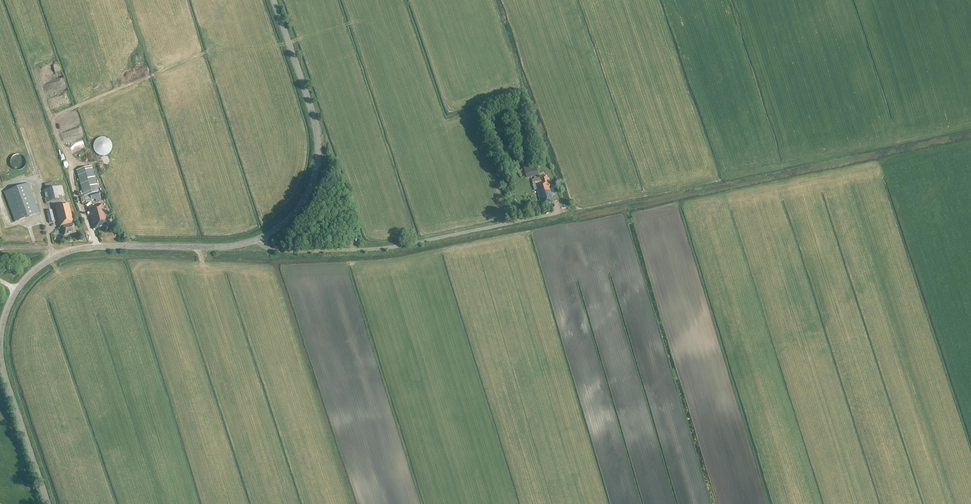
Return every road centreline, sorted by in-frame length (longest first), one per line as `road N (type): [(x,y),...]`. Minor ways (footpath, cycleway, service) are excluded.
road 1 (tertiary): [(17,291),(37,269),(73,251),(242,245),(295,215),(311,192),(318,138),(273,0)]
road 2 (tertiary): [(48,503),(4,375),(4,319),(17,291)]

